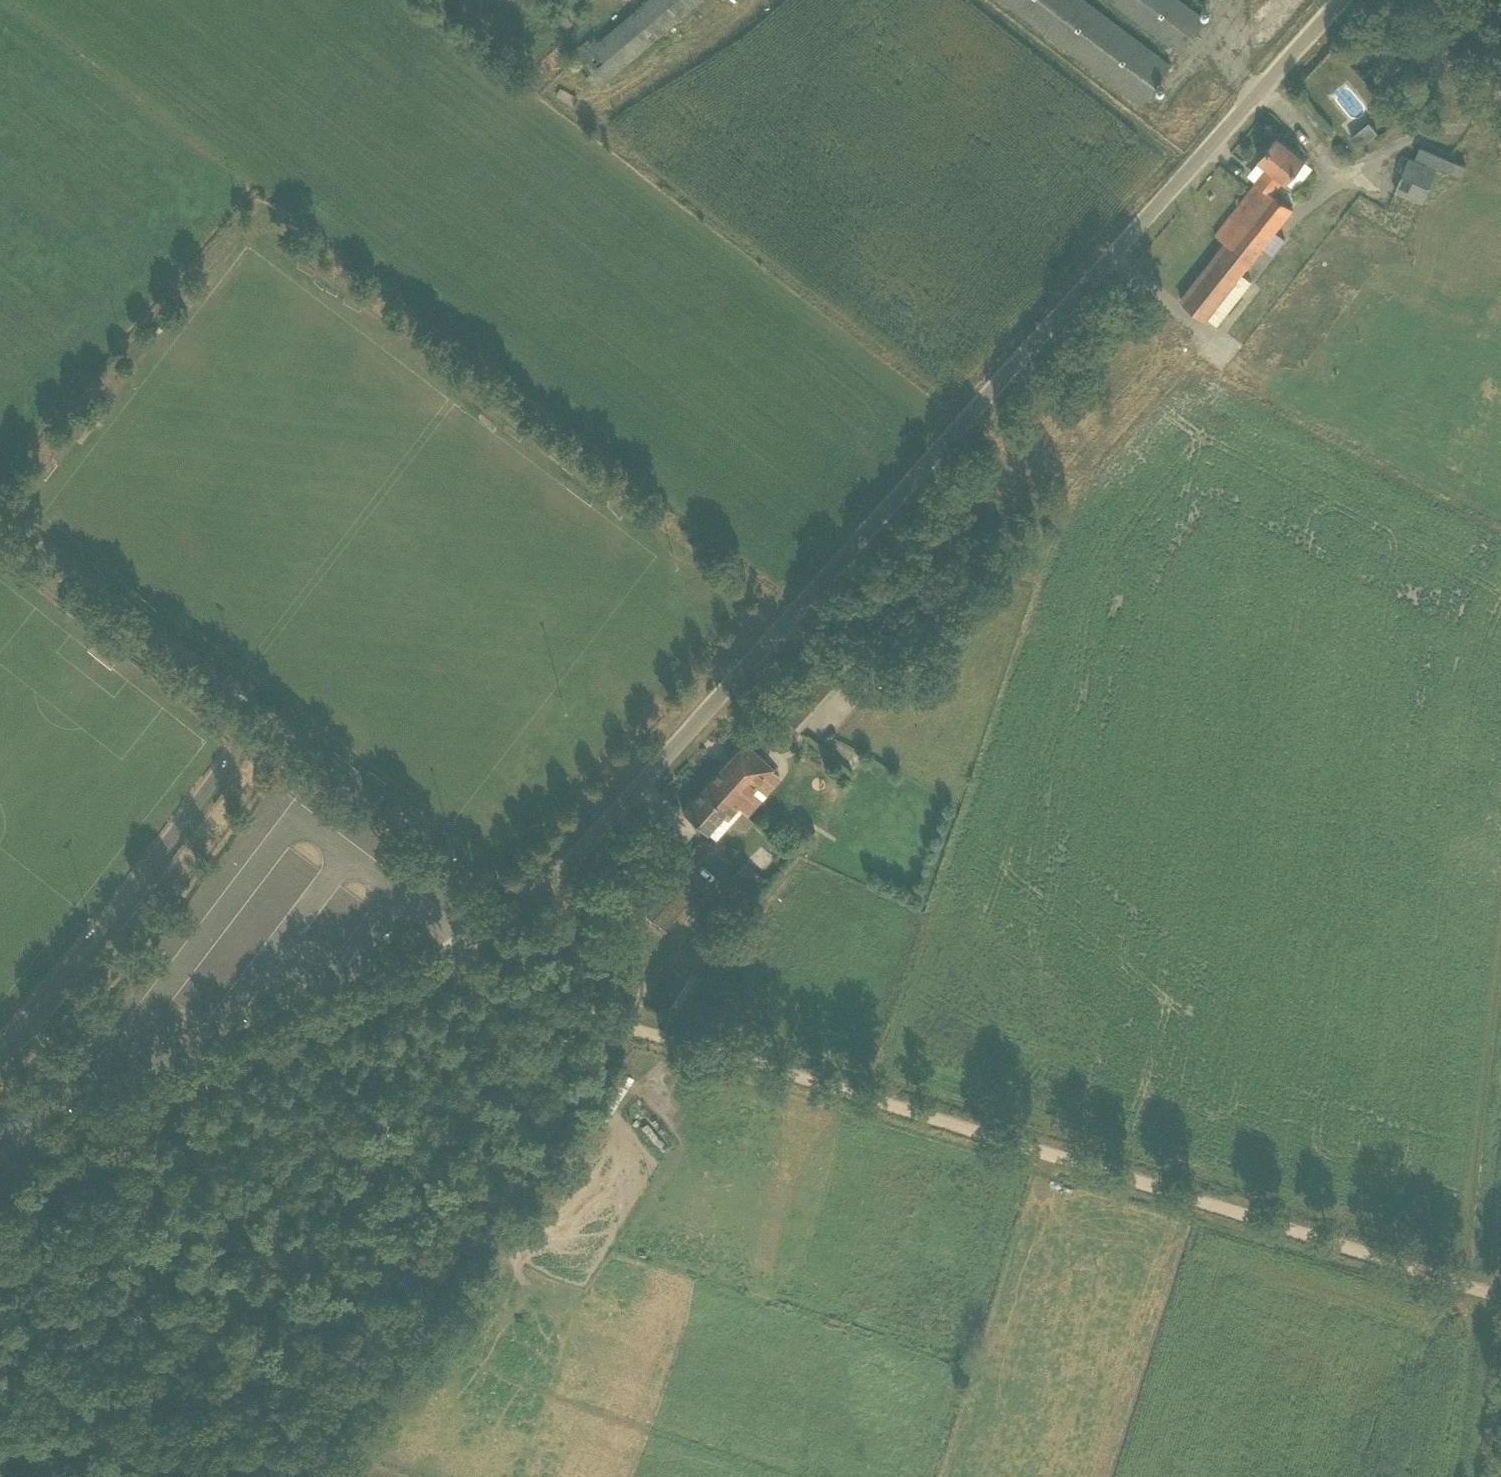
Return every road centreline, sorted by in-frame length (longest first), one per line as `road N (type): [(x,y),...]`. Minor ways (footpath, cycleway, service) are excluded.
road 1 (unclassified): [(0,1178),(401,1003),(504,940),(618,837),(670,770),(1124,290),(1366,0)]
road 2 (track): [(1466,1281),(627,1027)]
road 3 (track): [(627,1027),(290,1476)]
road 4 (track): [(1500,1031),(1466,1281)]
road 5 (track): [(627,1027),(453,969)]

